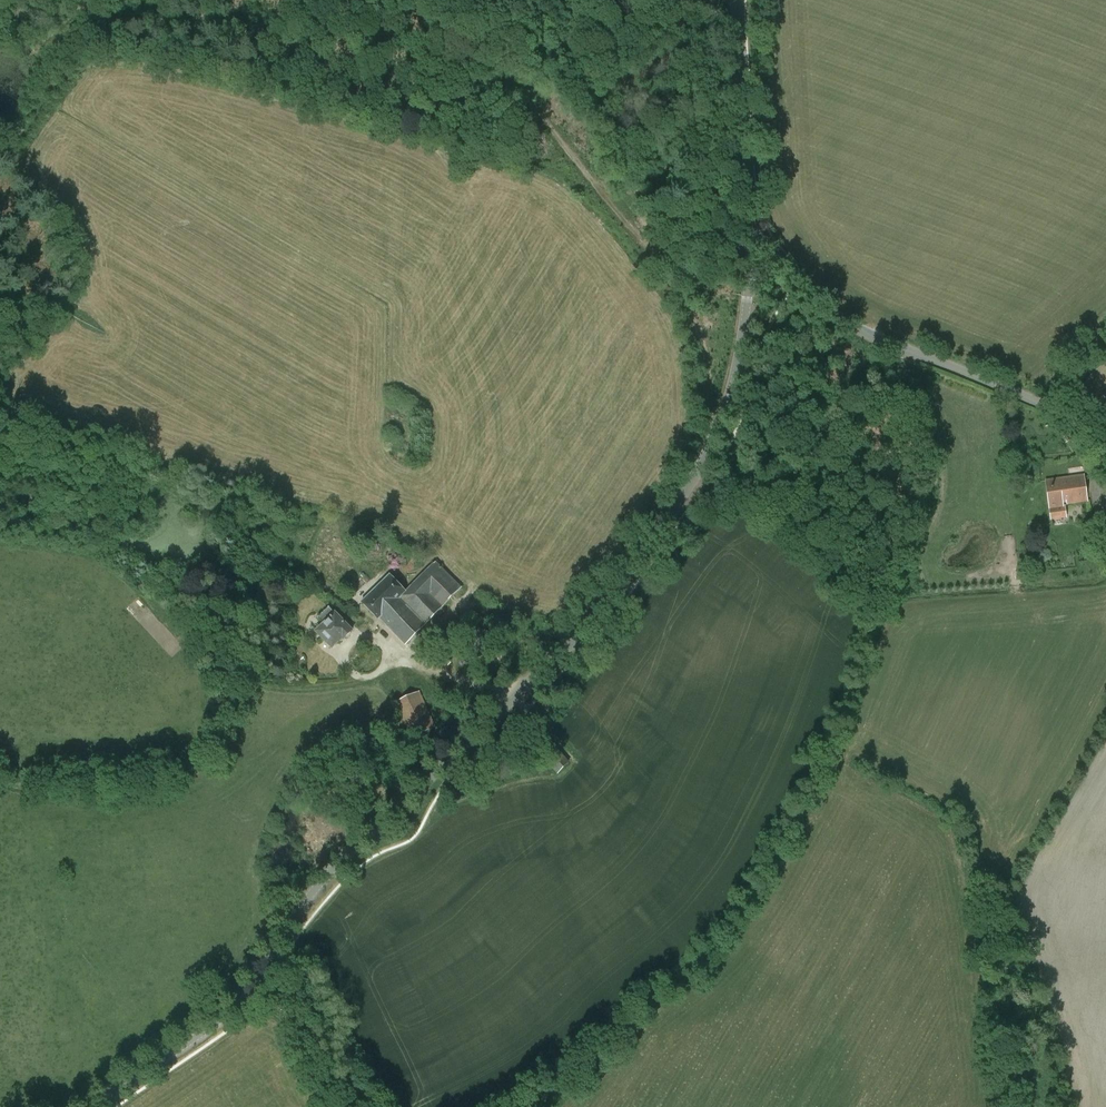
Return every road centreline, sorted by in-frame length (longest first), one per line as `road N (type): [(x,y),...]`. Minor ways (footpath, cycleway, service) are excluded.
road 1 (secondary): [(95,1106),(248,995),(328,873),(549,668),(606,603),(706,454),(736,375),(748,291)]
road 2 (track): [(377,0),(547,86),(632,193),(663,248),(748,259)]
road 3 (tertiary): [(1105,445),(1064,414),(860,330),(788,271)]
road 4 (secondary): [(747,210),(736,0)]
road 5 (track): [(663,248),(692,309),(716,433)]

